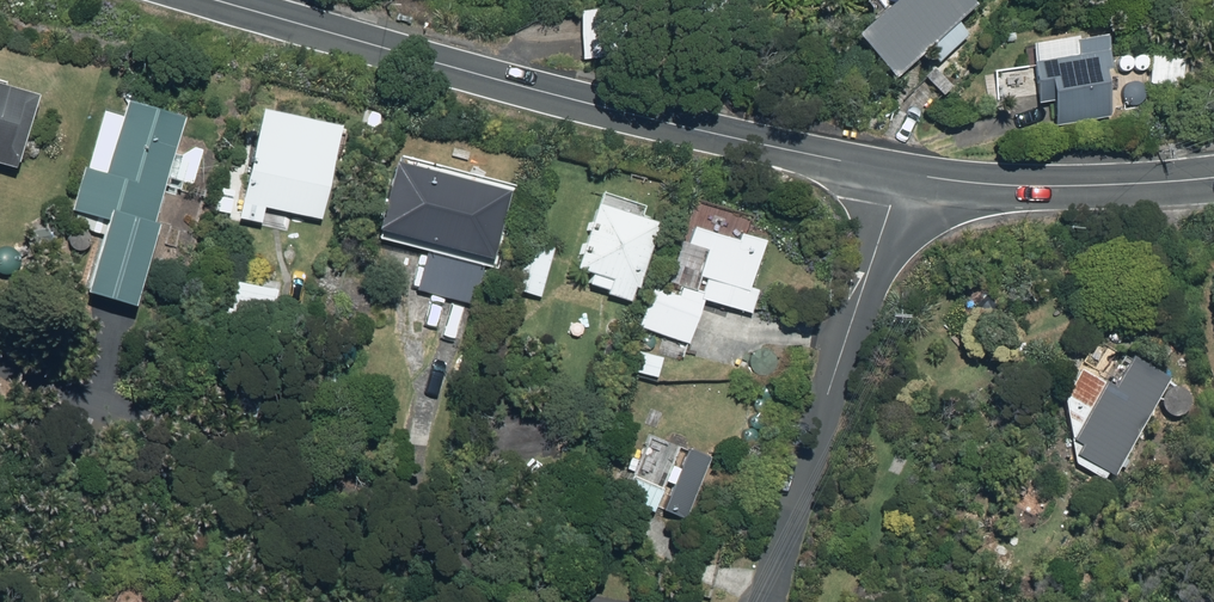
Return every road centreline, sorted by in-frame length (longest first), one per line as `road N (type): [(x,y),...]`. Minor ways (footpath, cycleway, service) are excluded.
road 1 (secondary): [(208,0),(900,177)]
road 2 (residential): [(900,177),(769,601)]
road 3 (secondary): [(1213,182),(1102,189),(900,177)]

